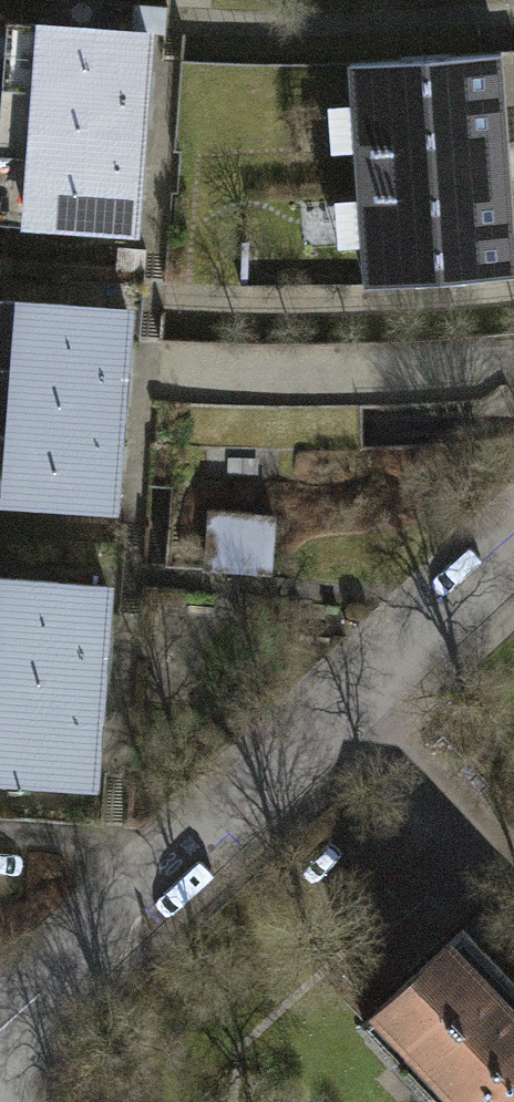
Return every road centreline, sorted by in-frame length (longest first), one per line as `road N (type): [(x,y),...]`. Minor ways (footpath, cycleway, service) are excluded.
road 1 (residential): [(0,1040),(513,564)]

